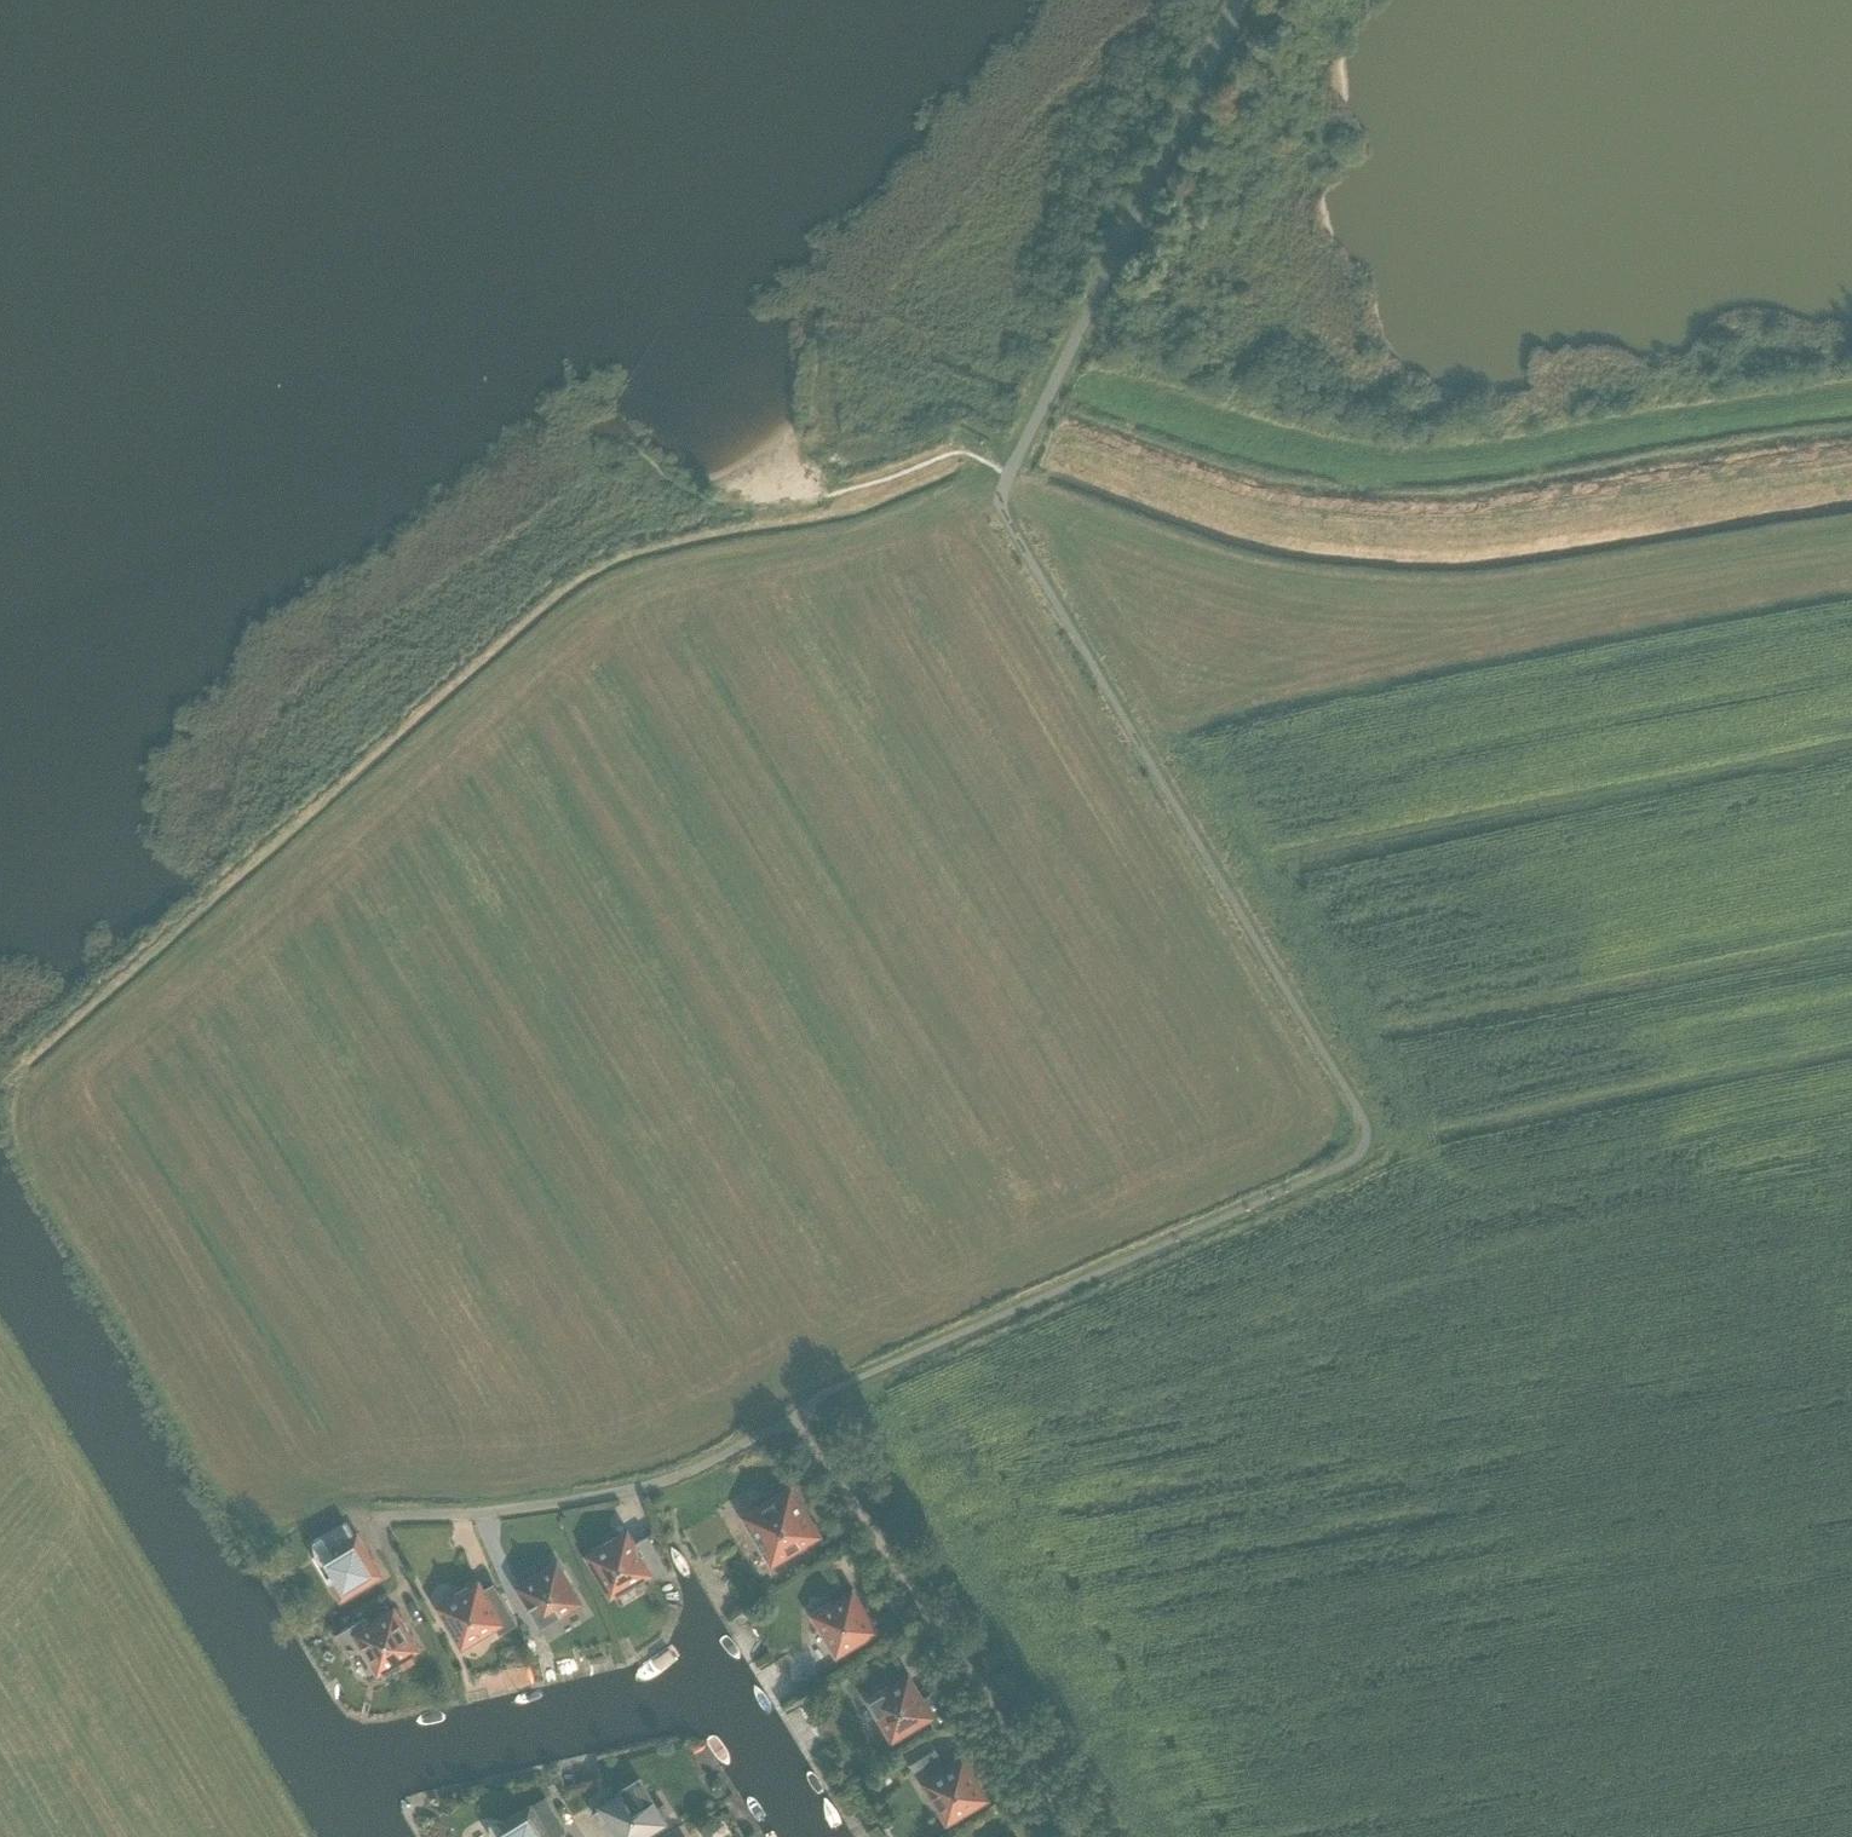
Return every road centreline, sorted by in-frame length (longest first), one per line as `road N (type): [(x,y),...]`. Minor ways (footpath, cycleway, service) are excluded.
road 1 (unclassified): [(1074,1836),(795,1418),(684,1476),(622,1493),(492,1513),(374,1516),(405,1584)]

